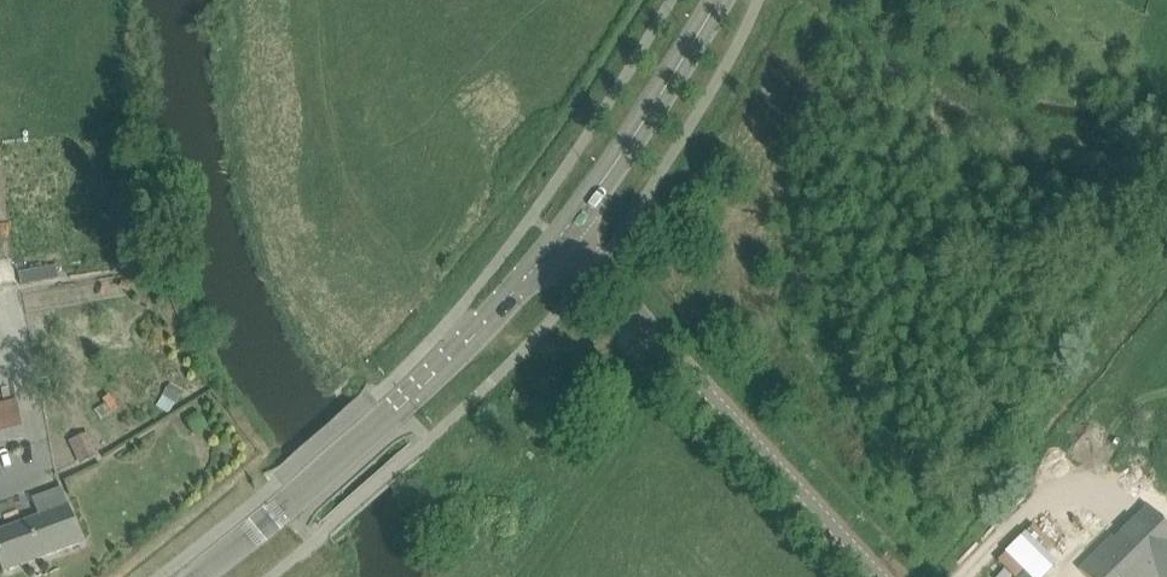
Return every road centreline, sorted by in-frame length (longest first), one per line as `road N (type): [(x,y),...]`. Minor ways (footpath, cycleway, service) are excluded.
road 1 (unclassified): [(876,576),(560,240)]
road 2 (tertiary): [(716,0),(630,143),(560,240)]
road 3 (tertiary): [(560,240),(388,418)]
road 4 (tertiary): [(200,576),(388,418)]

